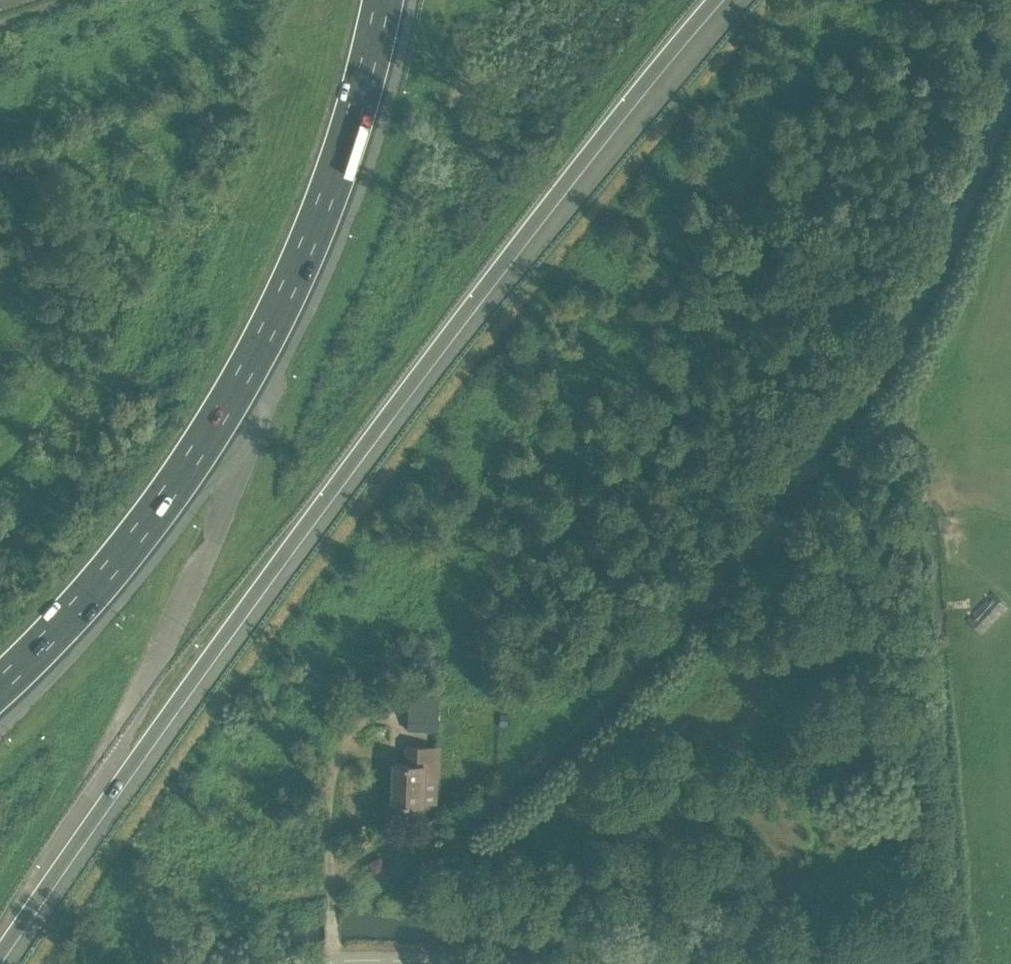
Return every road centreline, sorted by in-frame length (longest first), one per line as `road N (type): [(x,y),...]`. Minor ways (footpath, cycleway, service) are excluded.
road 1 (motorway): [(0,951),(376,429),(719,0)]
road 2 (motorway): [(0,686),(128,548),(248,375),(322,215),(384,0)]
road 3 (unclassified): [(305,963),(449,963)]

